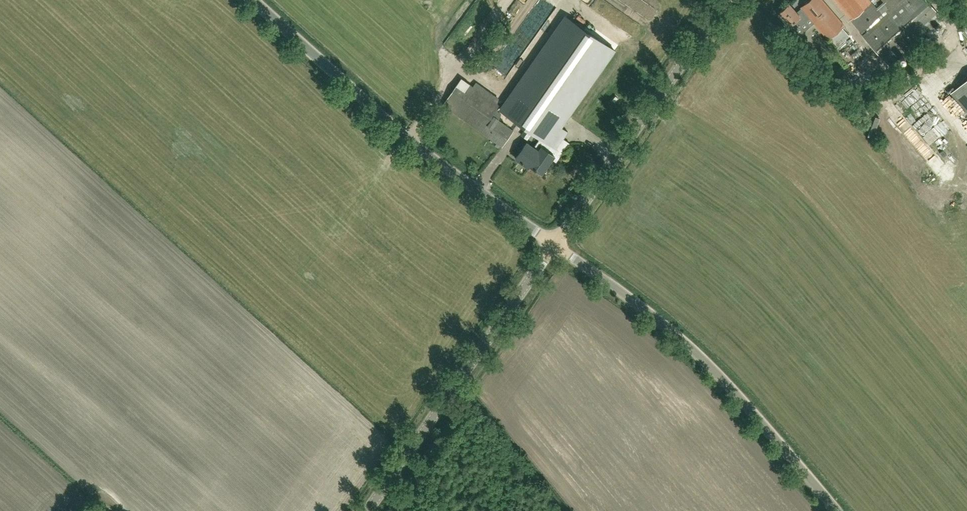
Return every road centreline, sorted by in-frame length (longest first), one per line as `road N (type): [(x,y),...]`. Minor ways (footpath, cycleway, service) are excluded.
road 1 (unclassified): [(553,245),(431,158),(251,0)]
road 2 (unclassified): [(834,510),(671,329),(553,245)]
road 3 (unclassified): [(367,510),(553,245)]
road 4 (unclassified): [(553,245),(723,0)]

